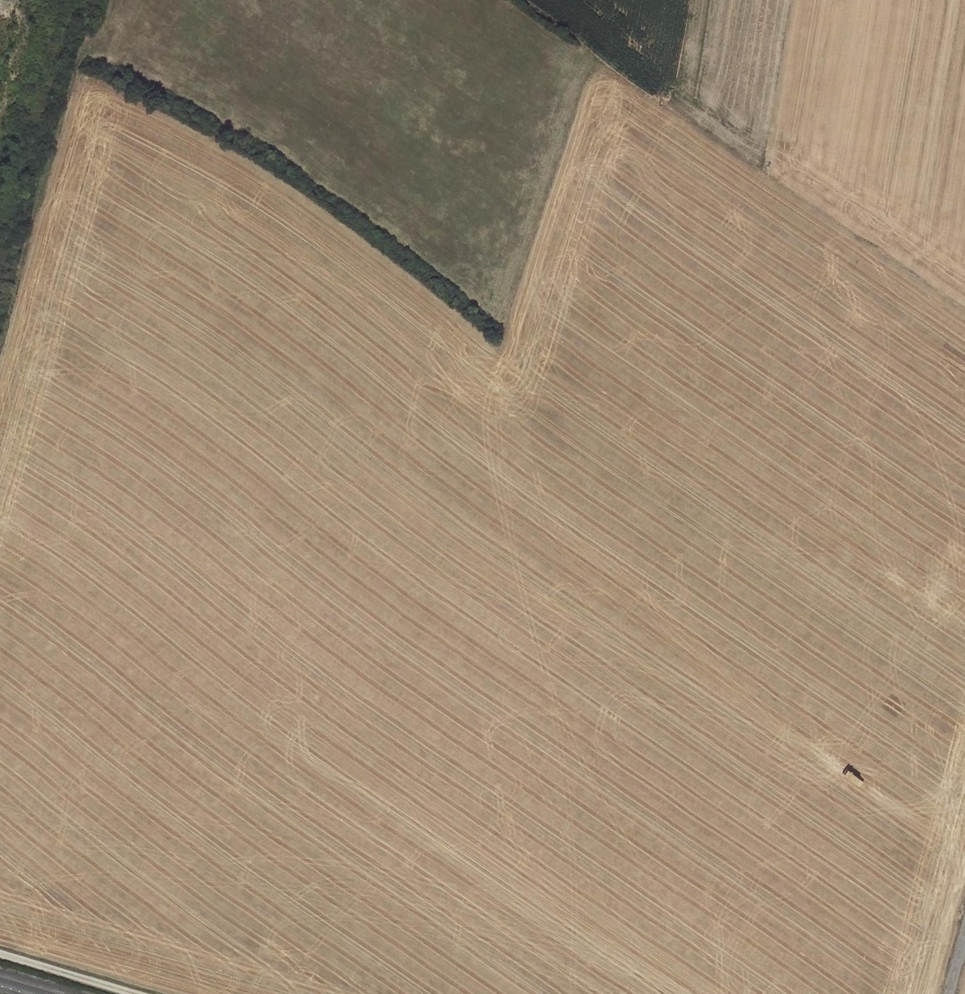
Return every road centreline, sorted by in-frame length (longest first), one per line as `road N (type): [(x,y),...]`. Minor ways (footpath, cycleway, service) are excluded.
road 1 (track): [(0,955),(138,993)]

